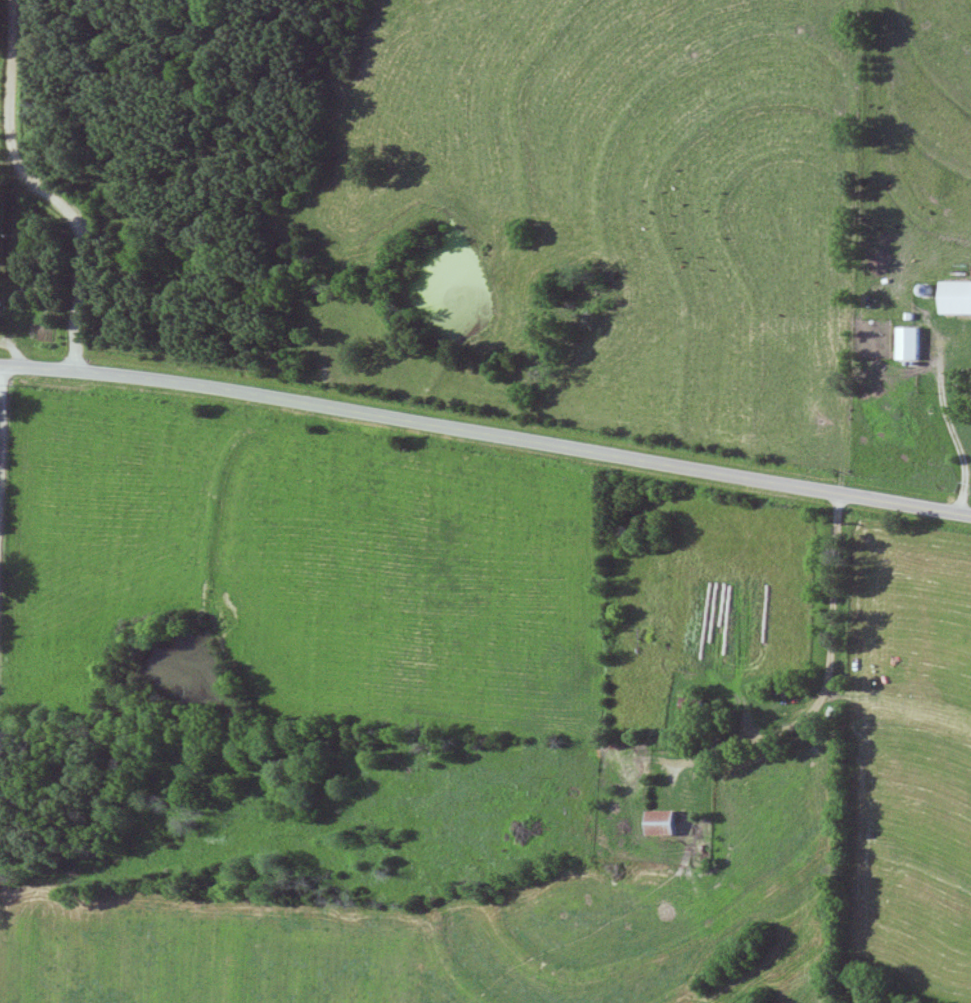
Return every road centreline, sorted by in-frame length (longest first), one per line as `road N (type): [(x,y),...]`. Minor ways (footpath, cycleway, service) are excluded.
road 1 (secondary): [(970,519),(188,382),(0,365)]
road 2 (residential): [(76,371),(82,250),(71,220),(29,183),(12,151),(11,0)]
road 3 (residential): [(837,496),(831,639),(818,682),(789,709),(659,776)]

